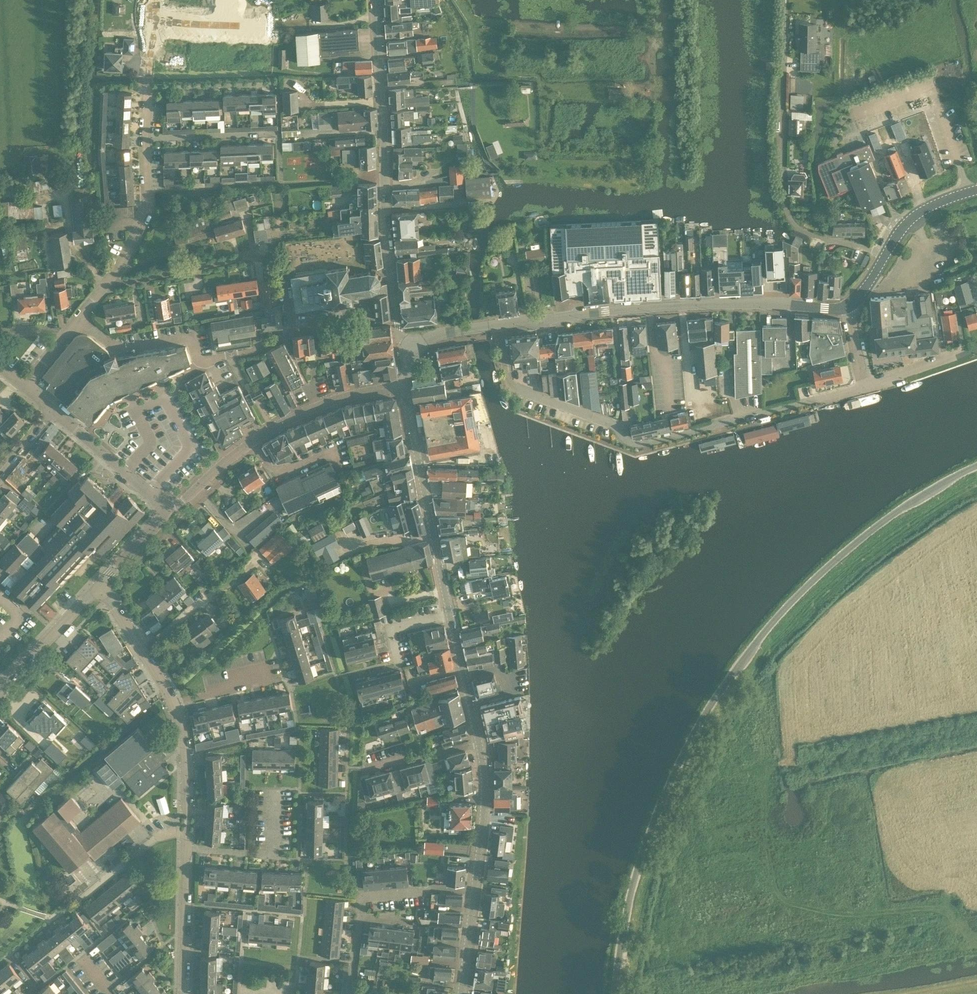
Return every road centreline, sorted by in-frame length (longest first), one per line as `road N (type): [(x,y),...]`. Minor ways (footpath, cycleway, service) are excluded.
road 1 (unclassified): [(613,993),(617,940),(641,853),(719,690),(772,618),(832,557),(918,494),(976,467)]
road 2 (secondary): [(496,327),(750,302),(848,309)]
road 3 (unclassified): [(396,321),(376,0)]
road 4 (unclassified): [(884,257),(805,231),(787,210),(786,8)]
road 5 (residential): [(407,385),(291,417),(168,512)]
road 6 (unclassified): [(609,425),(642,446),(865,389)]
road 7 (residential): [(105,288),(255,256),(284,279),(298,333)]
road 8 (secondary): [(451,615),(407,385)]
road 9 (residential): [(475,892),(360,896),(351,993)]
road 10 (unclassified): [(609,425),(521,393),(505,378),(496,327)]
road 11 (residential): [(105,288),(149,210),(146,142)]
road 12 (residential): [(201,364),(194,337),(120,350),(78,323)]
road 13 (residential): [(190,851),(174,700)]
road 14 (residential): [(190,851),(274,857),(277,790)]
road 15 (secondary): [(475,892),(487,807),(482,743)]
road 16 (residential): [(0,691),(102,583)]
road 17 (residential): [(141,644),(259,560)]
road 18 (residential): [(84,440),(115,404),(201,364)]
road 19 (residential): [(186,993),(190,851)]
road 20 (secondary): [(482,743),(451,615)]
road 21 (residential): [(277,136),(146,142)]
road 22 (residential): [(277,84),(146,88)]
road 23 (residential): [(482,743),(364,771)]

